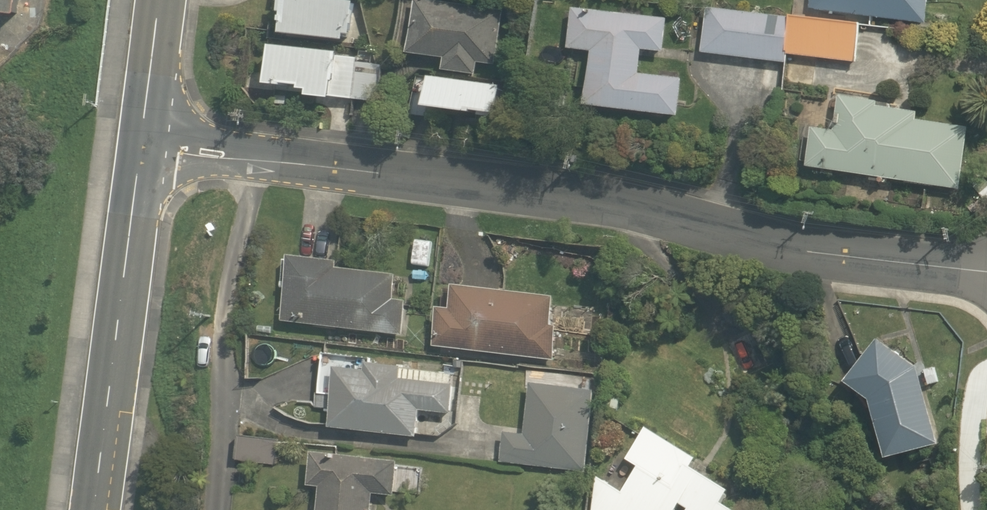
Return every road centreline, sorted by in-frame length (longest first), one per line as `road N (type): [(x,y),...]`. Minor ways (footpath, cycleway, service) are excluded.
road 1 (residential): [(986,274),(848,259),(343,165),(142,145)]
road 2 (tertiary): [(142,145),(95,509)]
road 3 (tertiary): [(162,0),(142,145)]

